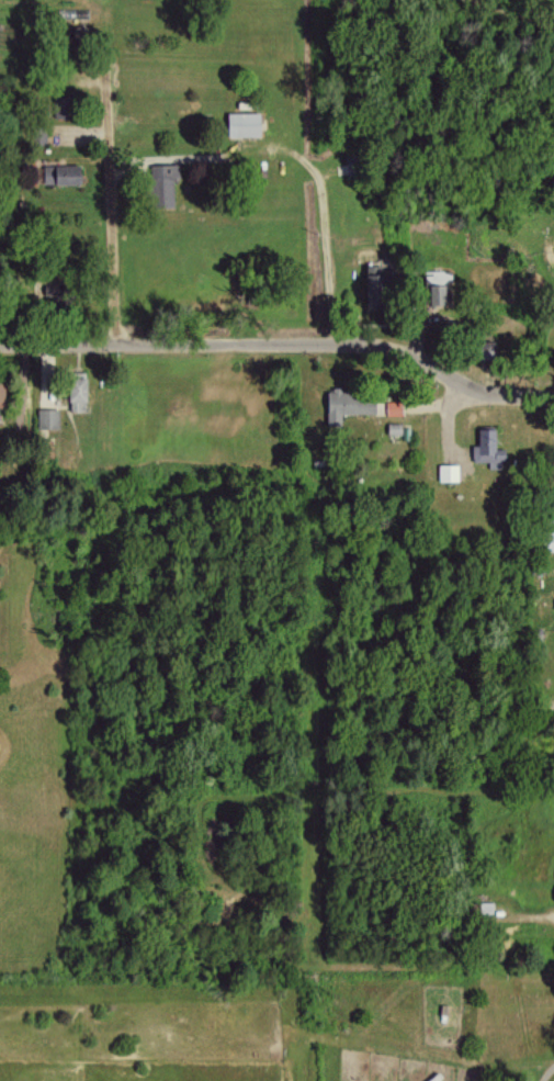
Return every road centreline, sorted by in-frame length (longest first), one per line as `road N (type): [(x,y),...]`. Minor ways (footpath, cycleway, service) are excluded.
road 1 (residential): [(553,385),(478,384),(393,350),(117,349)]
road 2 (residential): [(117,349),(106,98)]

